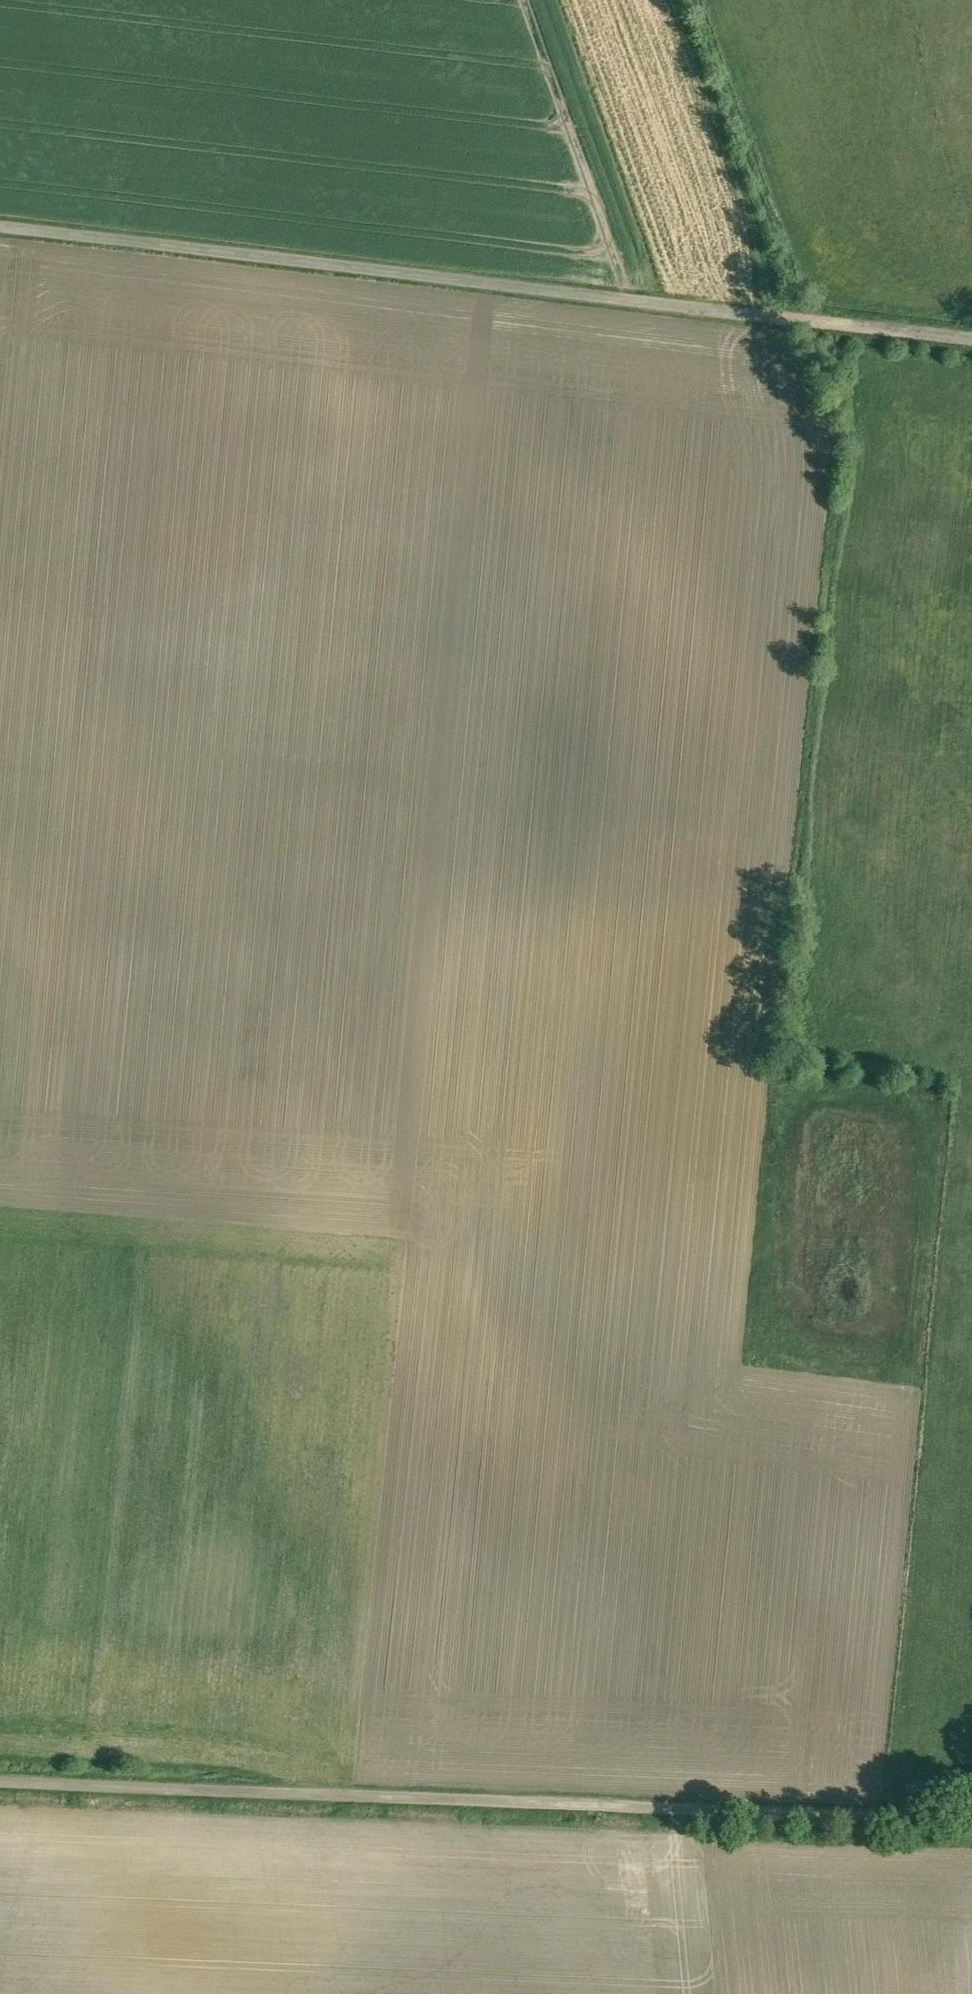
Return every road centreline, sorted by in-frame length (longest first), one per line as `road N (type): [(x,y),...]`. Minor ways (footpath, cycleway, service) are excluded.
road 1 (track): [(971,332),(0,212)]
road 2 (track): [(0,1774),(971,1810)]

